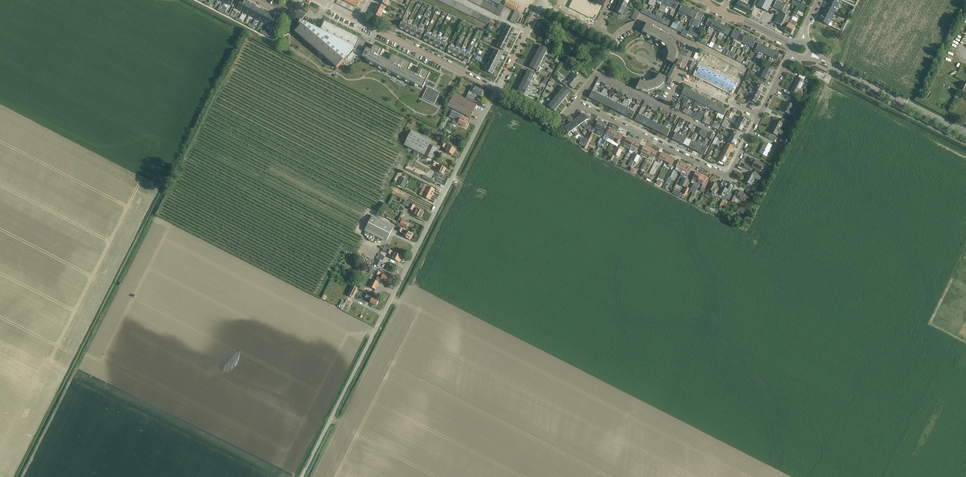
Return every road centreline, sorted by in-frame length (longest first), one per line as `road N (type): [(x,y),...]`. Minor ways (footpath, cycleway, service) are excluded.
road 1 (residential): [(377,327),(498,90)]
road 2 (residential): [(730,175),(577,101)]
road 3 (unclassified): [(301,476),(377,327)]
road 4 (tertiary): [(965,133),(829,64)]
road 5 (residential): [(498,90),(362,23)]
road 6 (residential): [(681,77),(695,47),(643,19),(616,42),(595,33)]
road 7 (residential): [(577,101),(597,74),(665,106),(681,77)]

